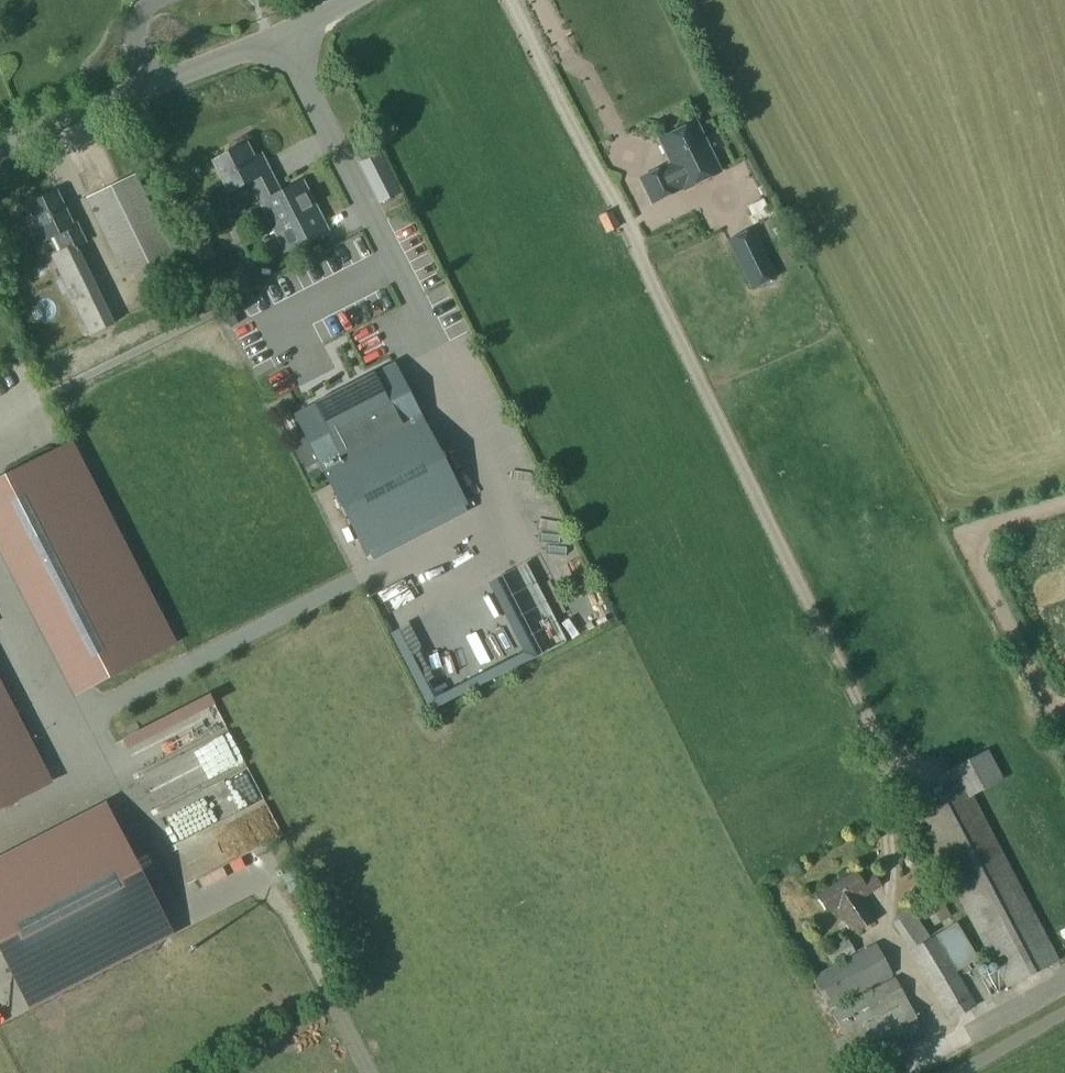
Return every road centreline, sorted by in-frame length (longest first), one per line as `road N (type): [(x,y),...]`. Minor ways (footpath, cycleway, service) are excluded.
road 1 (unclassified): [(0,146),(243,56),(348,0)]
road 2 (track): [(902,1072),(950,1046),(882,934)]
road 3 (track): [(950,1046),(1064,981)]
road 4 (track): [(957,1072),(1064,1013)]

